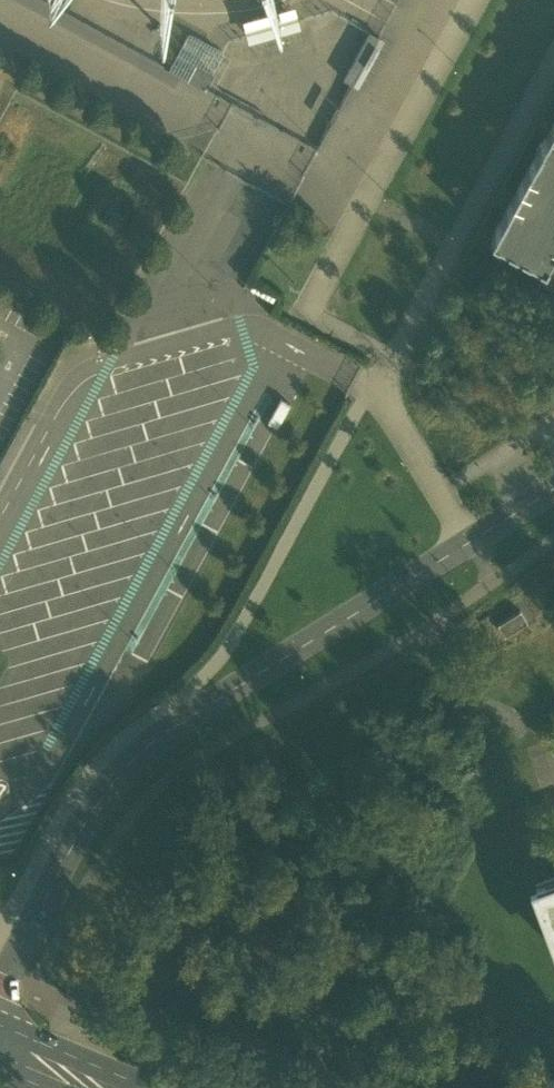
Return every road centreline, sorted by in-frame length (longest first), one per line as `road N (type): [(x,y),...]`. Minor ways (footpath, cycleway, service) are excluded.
road 1 (unclassified): [(0,995),(98,804),(135,760),(553,489)]
road 2 (track): [(421,630),(453,673),(498,711),(553,738)]
road 3 (unclassified): [(150,1087),(0,1025)]

